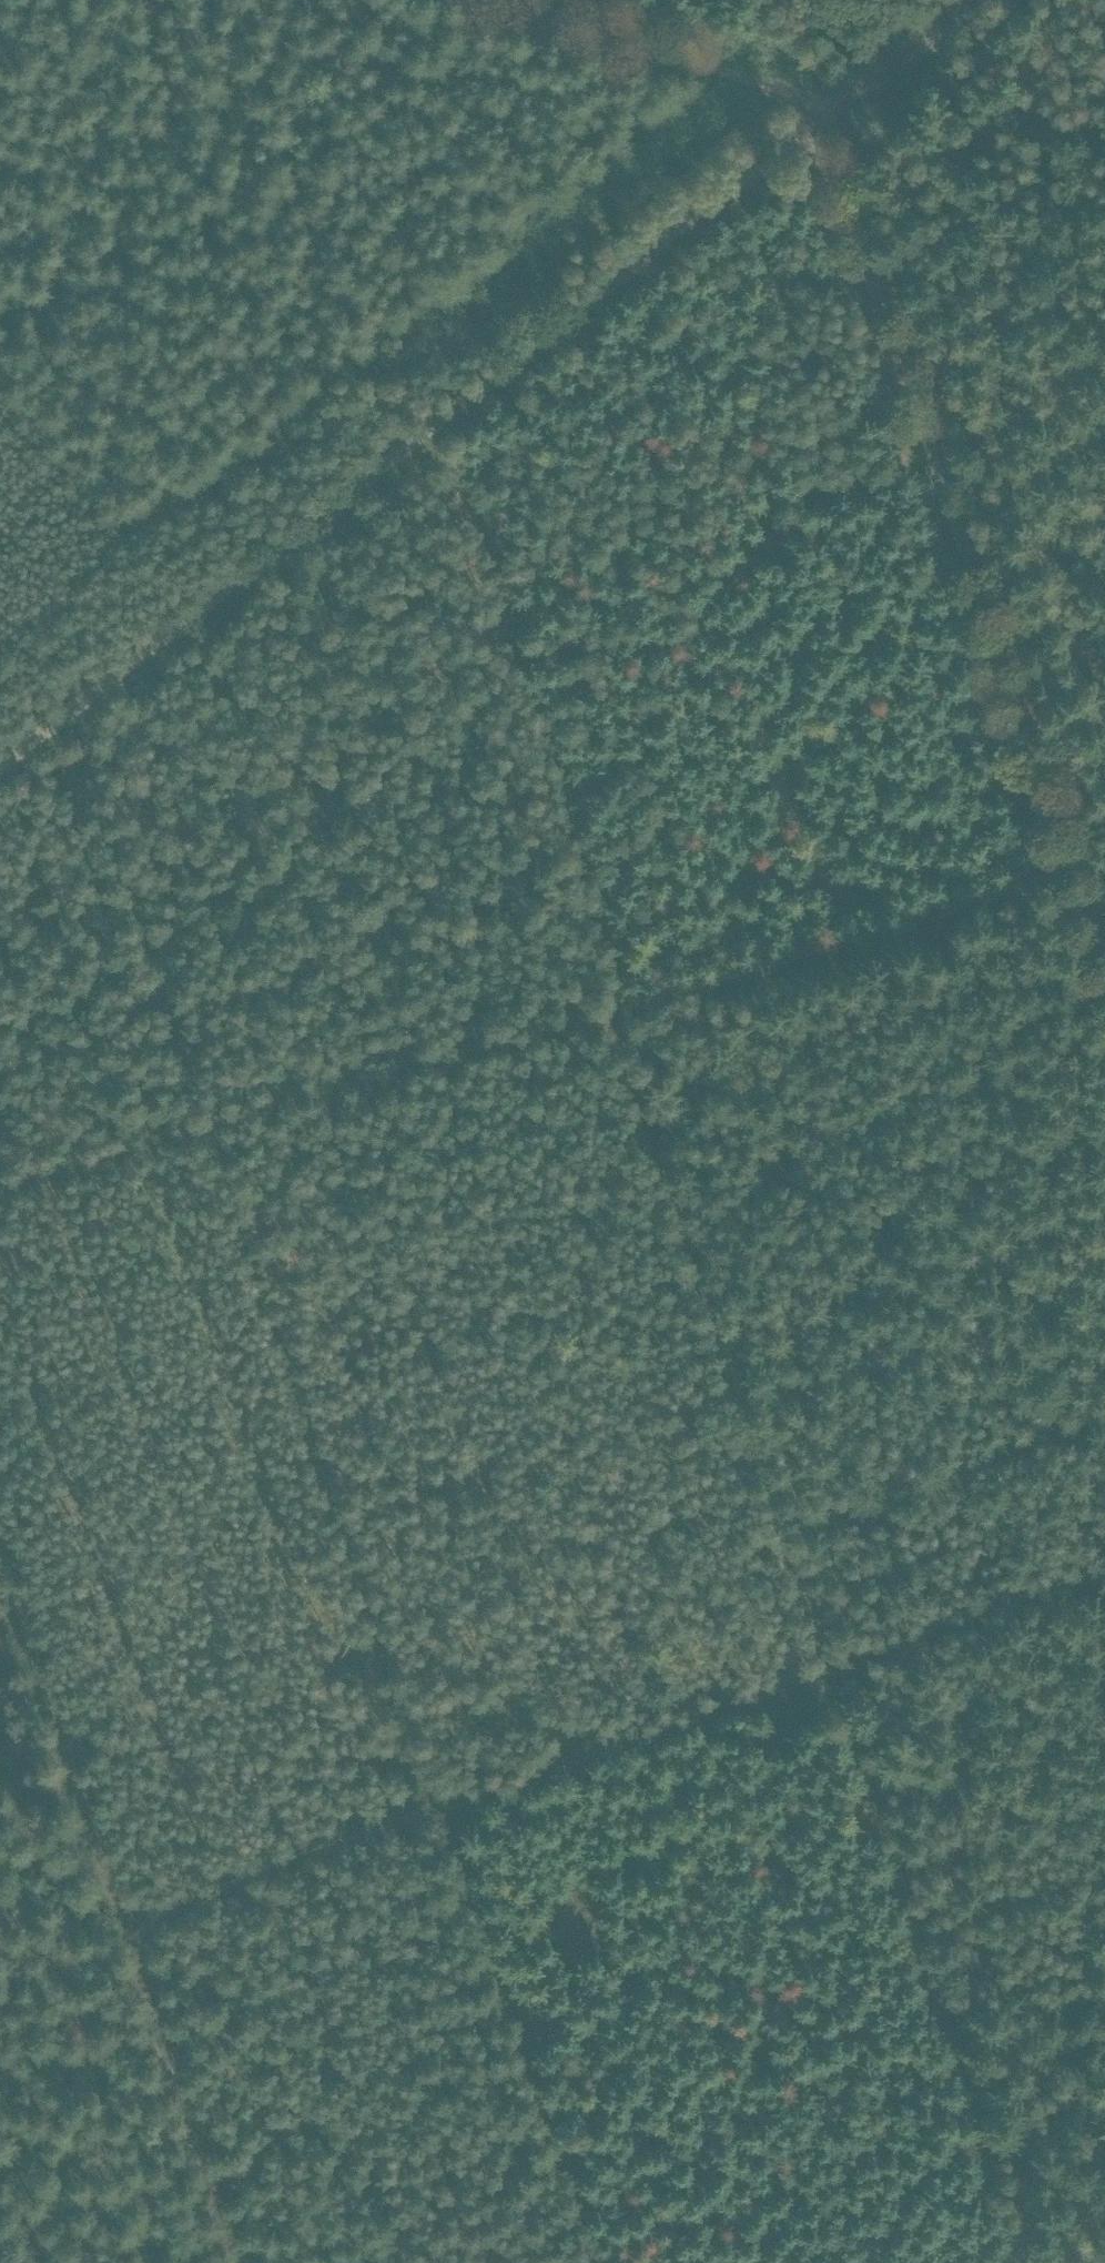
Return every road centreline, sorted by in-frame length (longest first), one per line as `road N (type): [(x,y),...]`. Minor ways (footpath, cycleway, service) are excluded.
road 1 (track): [(1104,1547),(98,1915),(49,1763),(0,1761)]
road 2 (track): [(1052,877),(0,1176)]
road 3 (unclassified): [(0,767),(811,128)]
road 4 (track): [(595,1007),(815,1653)]
road 5 (track): [(98,1915),(207,2262)]
road 6 (track): [(514,0),(743,72)]
road 7 (track): [(811,128),(963,0)]
road 8 (track): [(0,1618),(49,1763)]

